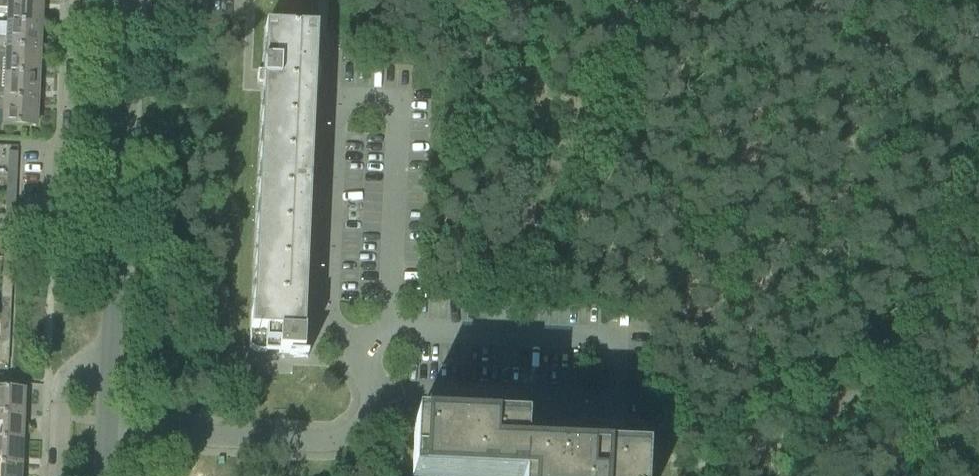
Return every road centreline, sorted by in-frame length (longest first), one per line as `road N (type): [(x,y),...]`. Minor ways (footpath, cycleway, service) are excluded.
road 1 (tertiary): [(111,366),(127,0)]
road 2 (track): [(657,0),(520,336)]
road 3 (unclassified): [(373,395),(343,433),(292,442),(108,433)]
road 4 (residential): [(69,220),(79,0)]
road 5 (residential): [(111,366),(77,374),(59,390),(56,475)]

